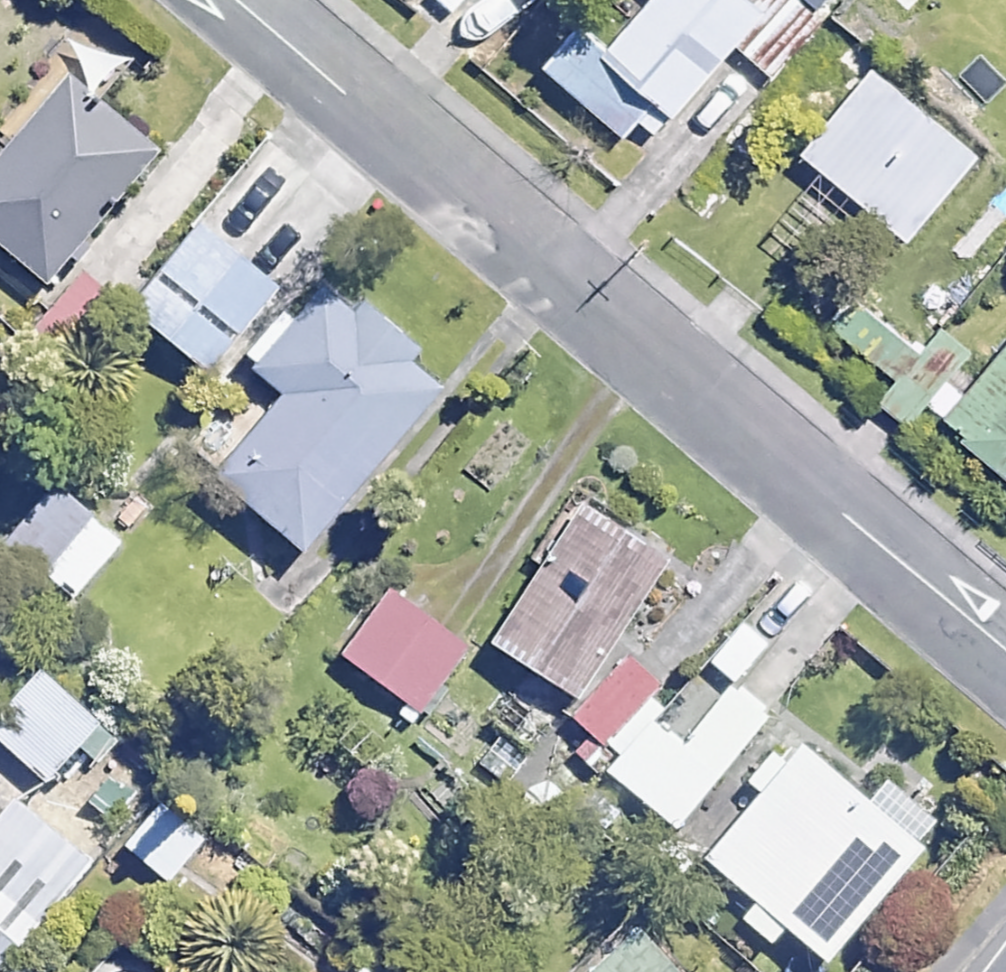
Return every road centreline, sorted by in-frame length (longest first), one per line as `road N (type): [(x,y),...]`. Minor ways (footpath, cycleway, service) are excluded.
road 1 (residential): [(240,0),(1005,662)]

